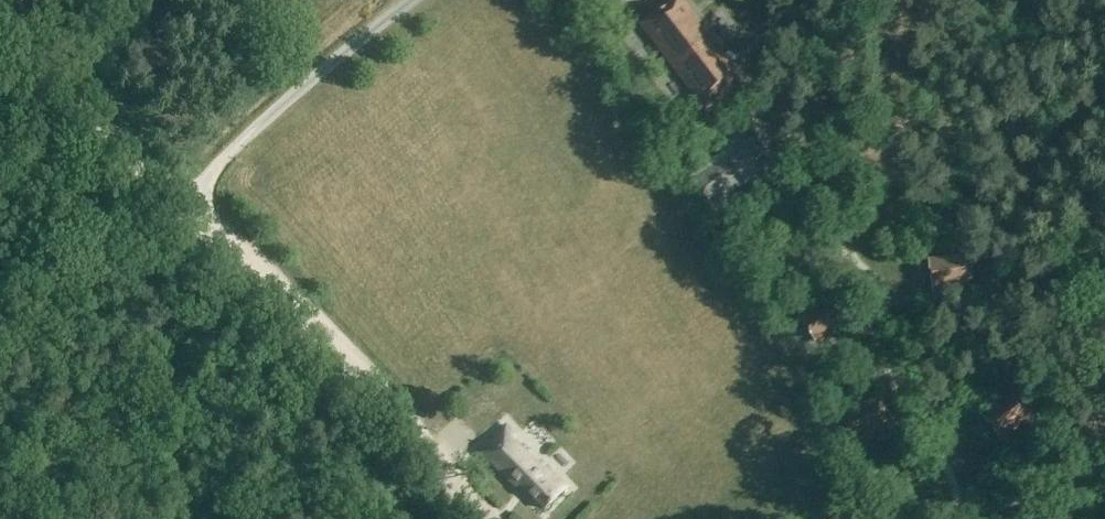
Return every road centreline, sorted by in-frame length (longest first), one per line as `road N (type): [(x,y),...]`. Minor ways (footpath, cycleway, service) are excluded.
road 1 (track): [(494,518),(289,303),(194,219)]
road 2 (unclassified): [(194,219),(0,20)]

